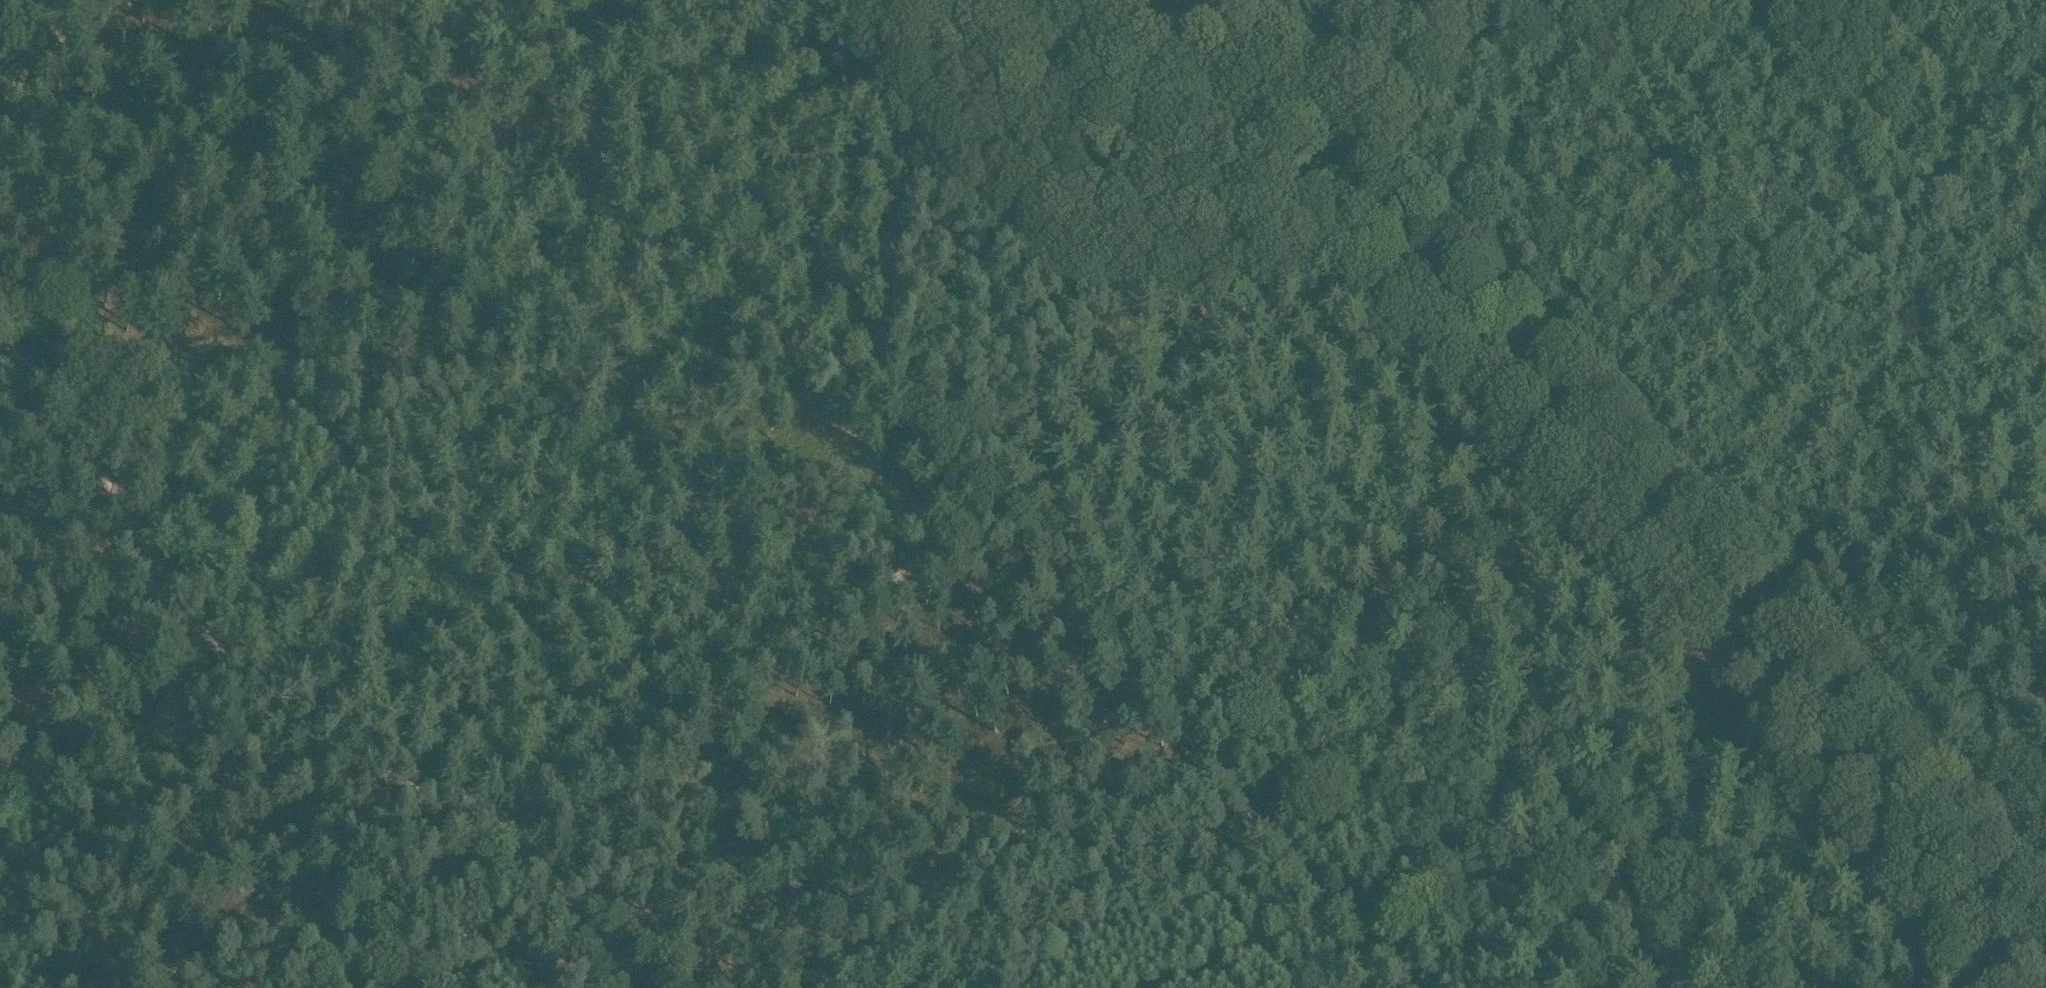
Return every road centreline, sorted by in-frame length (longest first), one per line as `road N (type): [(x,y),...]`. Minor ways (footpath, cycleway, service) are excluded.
road 1 (track): [(1402,987),(1014,535),(970,533),(937,549),(501,838),(306,724),(237,668),(183,609),(61,407),(0,334)]
road 2 (track): [(1332,172),(2039,987)]
road 3 (track): [(279,987),(501,838)]
road 4 (track): [(703,987),(531,869)]
road 5 (track): [(0,126),(12,90),(31,67),(84,27)]

